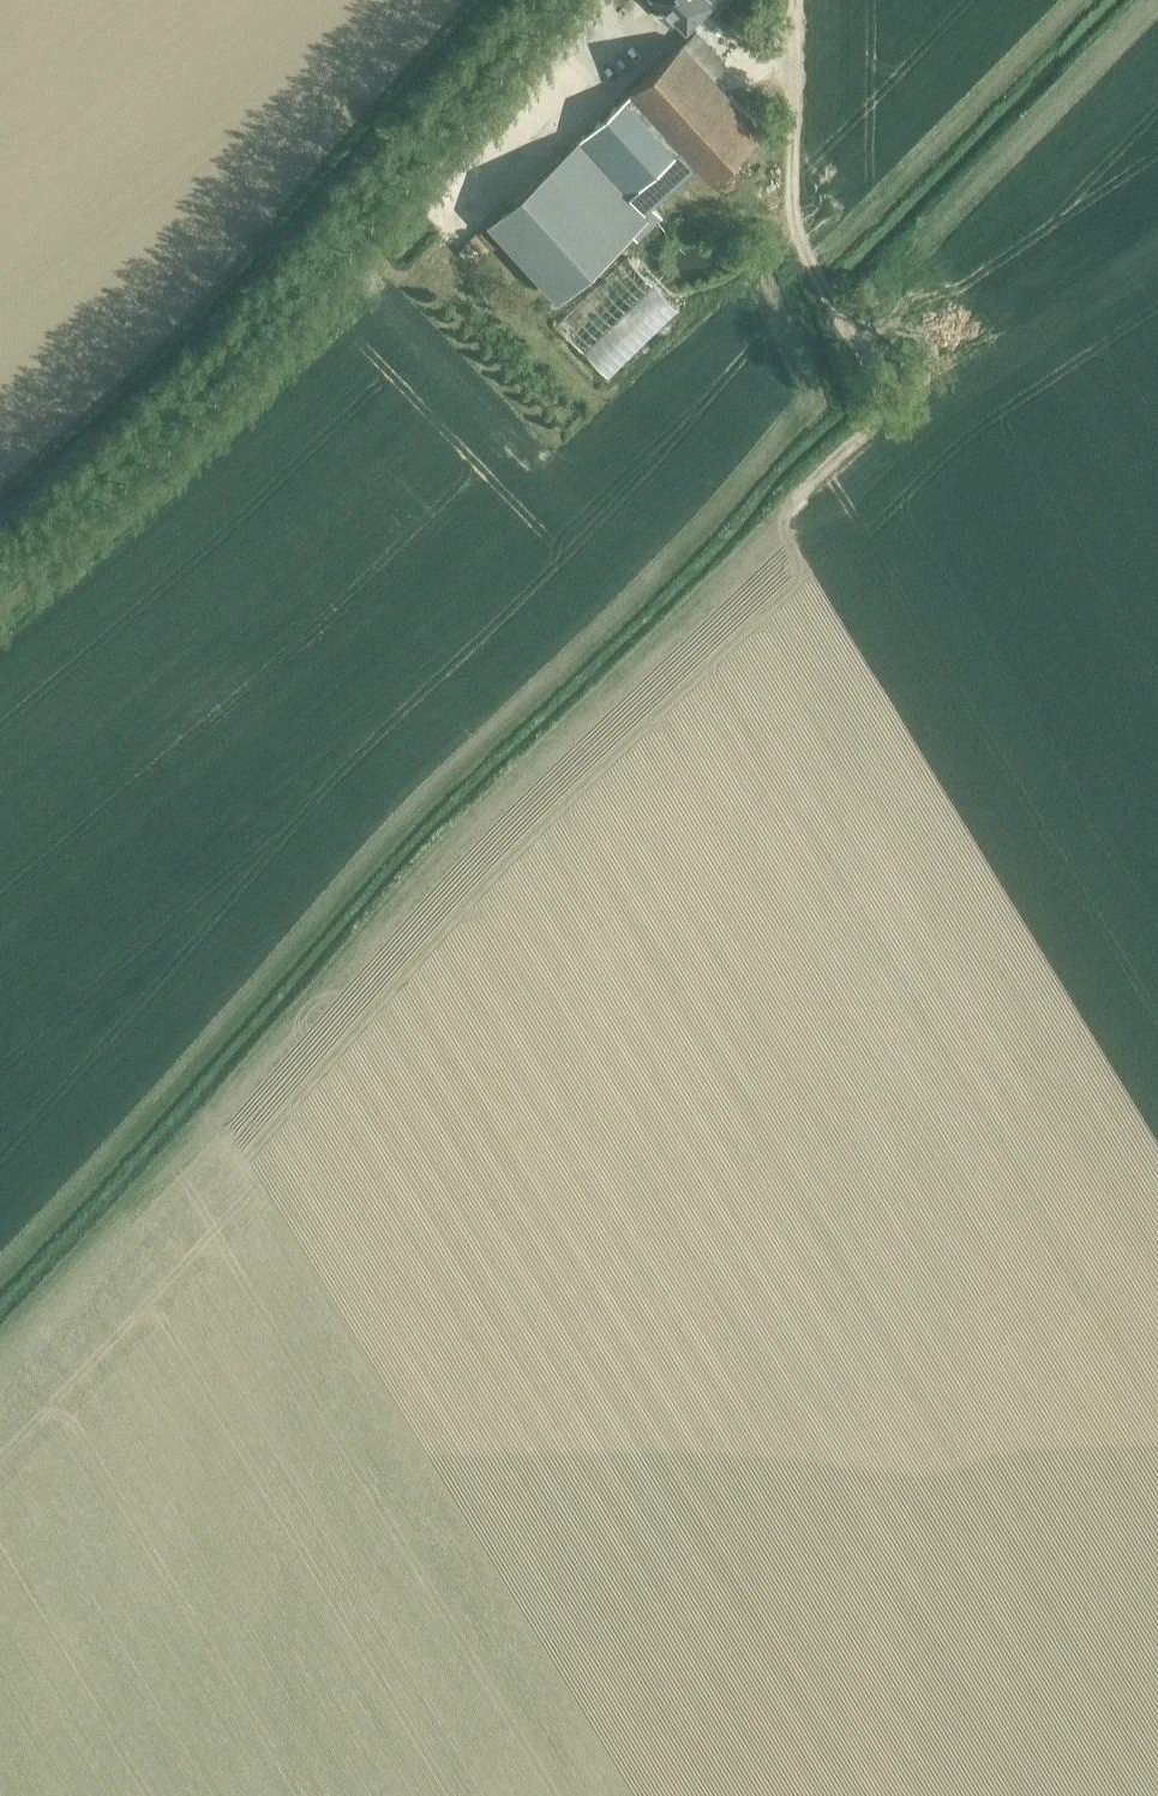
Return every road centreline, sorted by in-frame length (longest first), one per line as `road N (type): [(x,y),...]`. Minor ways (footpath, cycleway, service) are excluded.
road 1 (track): [(589,0),(220,418),(0,606)]

